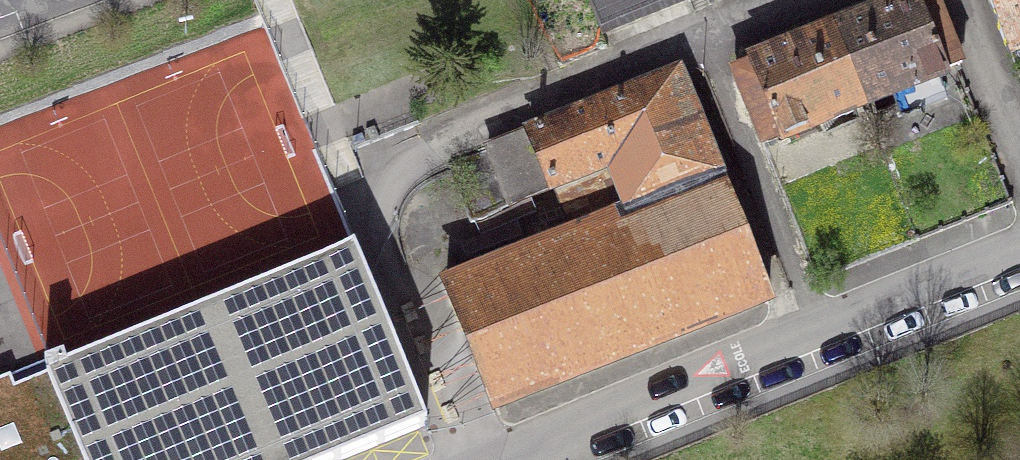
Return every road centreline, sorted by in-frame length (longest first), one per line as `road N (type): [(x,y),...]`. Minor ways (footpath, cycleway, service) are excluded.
road 1 (residential): [(475,459),(377,233),(375,199),(386,174),(431,139),(702,30)]
road 2 (residential): [(482,459),(814,326)]
road 3 (residential): [(702,30),(814,326)]
road 4 (residential): [(814,326),(1019,247)]
road 5 (residential): [(1019,140),(962,0)]

